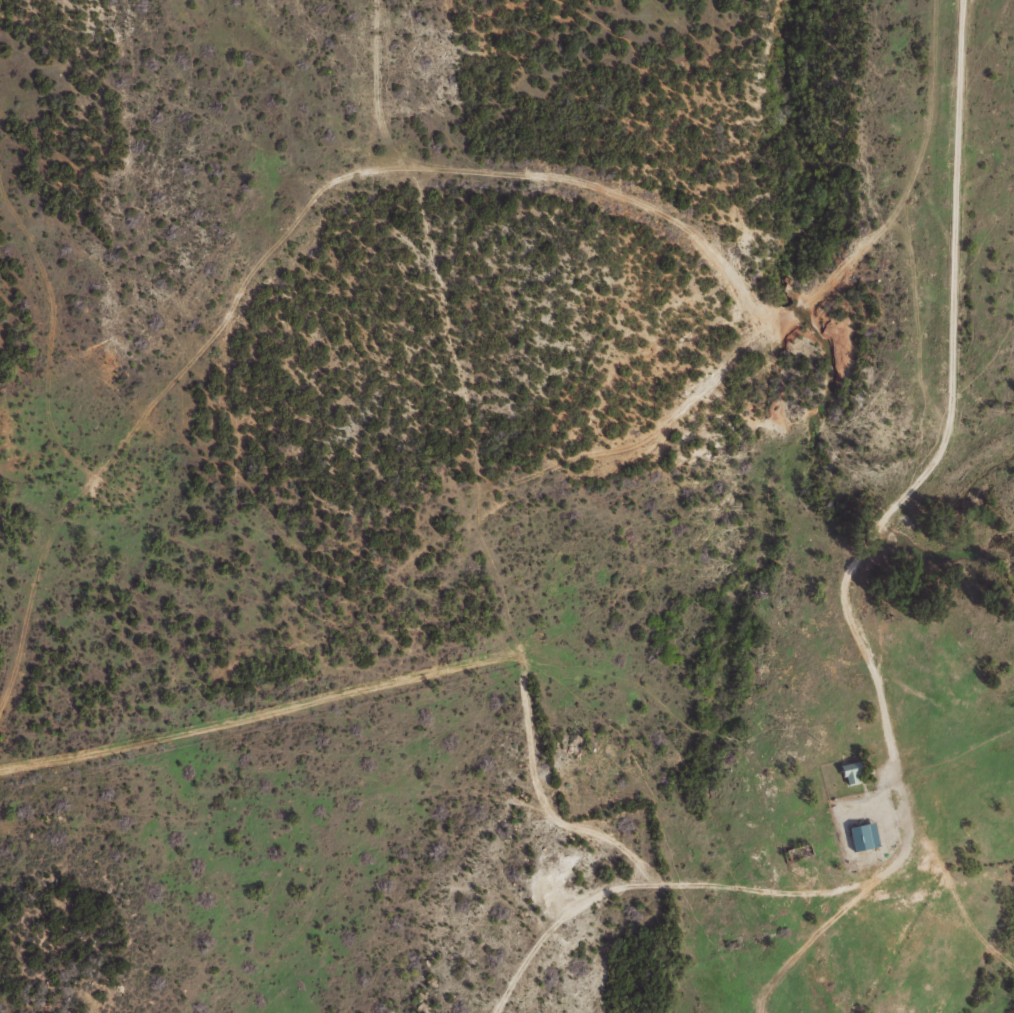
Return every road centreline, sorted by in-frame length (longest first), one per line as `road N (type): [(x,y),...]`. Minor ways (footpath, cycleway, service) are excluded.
road 1 (residential): [(935,866),(763,896),(628,886),(527,744),(512,678),(482,653),(386,653),(286,633),(250,597),(227,315),(251,270),(286,233),(298,0)]
road 2 (residential): [(960,0),(945,440),(848,567),(844,586),(935,866),(1013,925)]
road 3 (residential): [(286,233),(332,179),(359,172),(559,177),(641,202),(700,242),(755,316),(790,321),(890,218),(919,163),(931,112),(936,0)]
road 4 (track): [(0,791),(255,759),(361,709),(386,653)]
road 5 (residential): [(517,1012),(628,886)]

